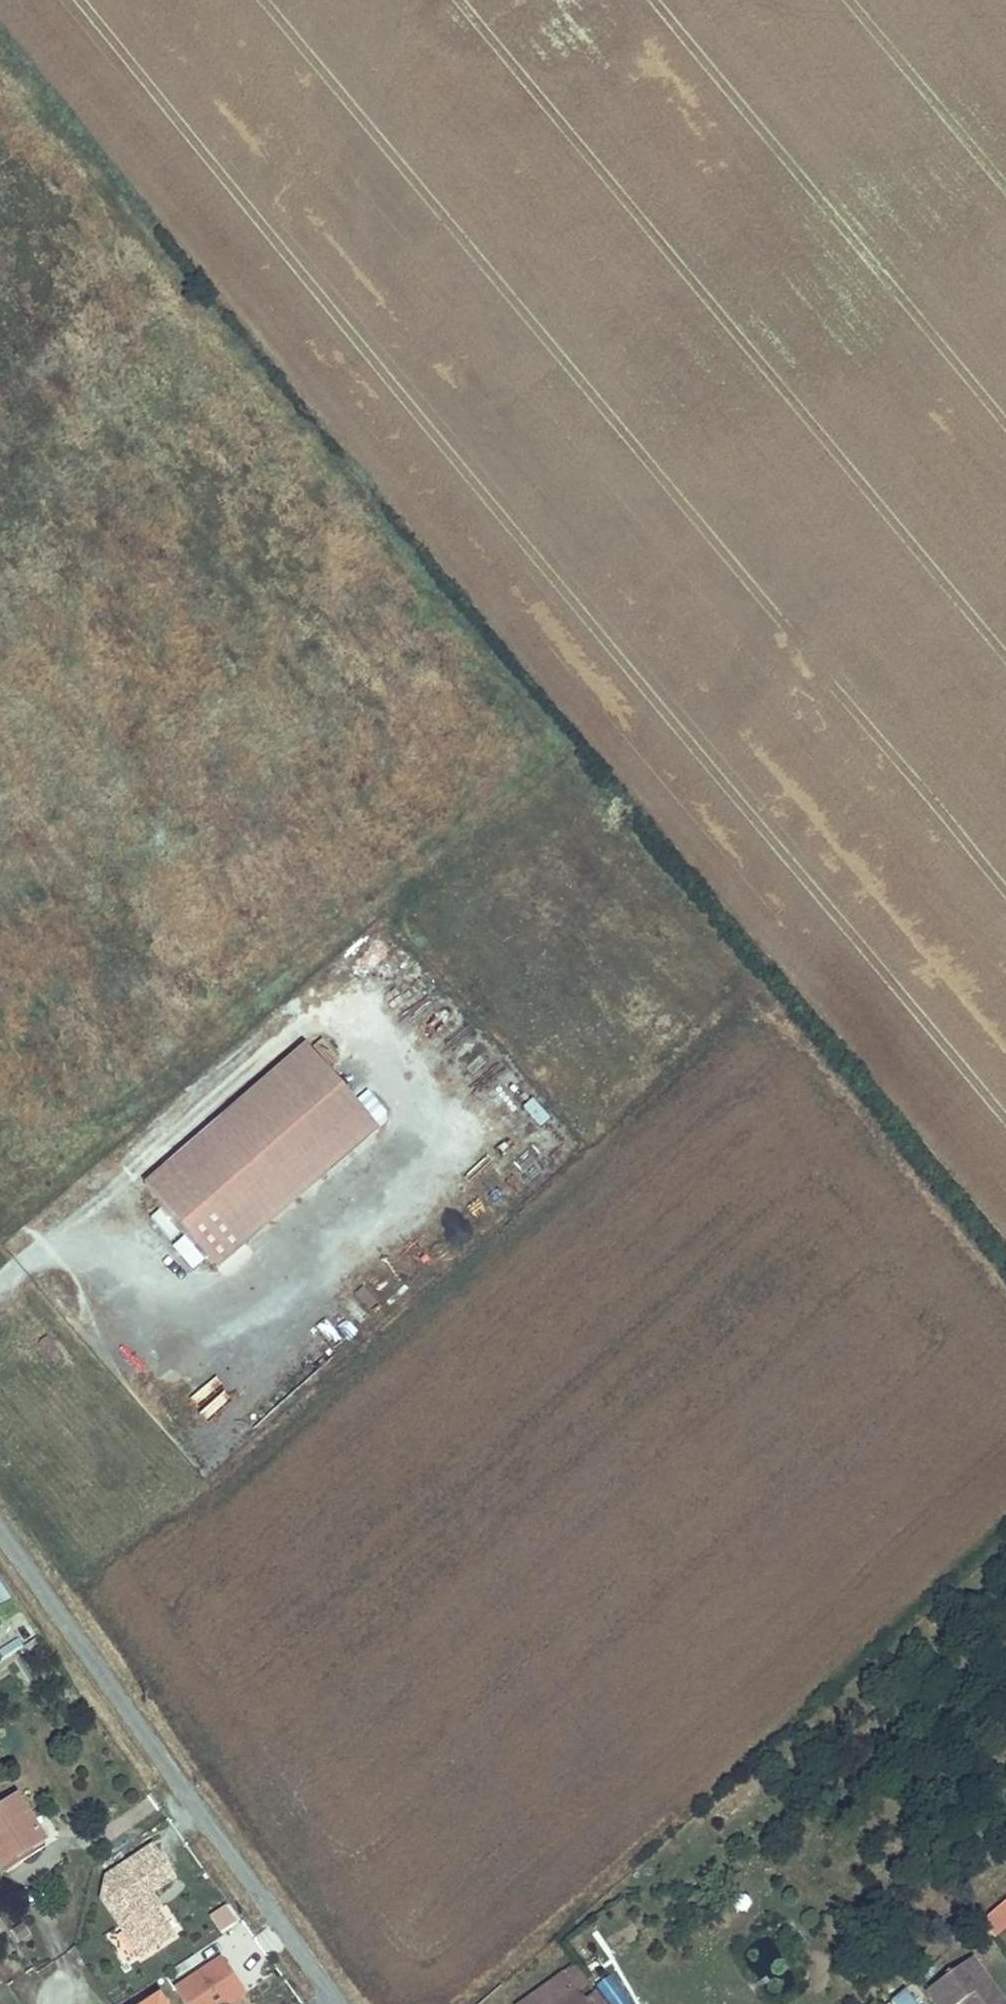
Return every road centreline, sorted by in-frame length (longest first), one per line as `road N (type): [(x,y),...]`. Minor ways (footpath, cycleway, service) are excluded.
road 1 (unclassified): [(344,2003),(0,1531)]

